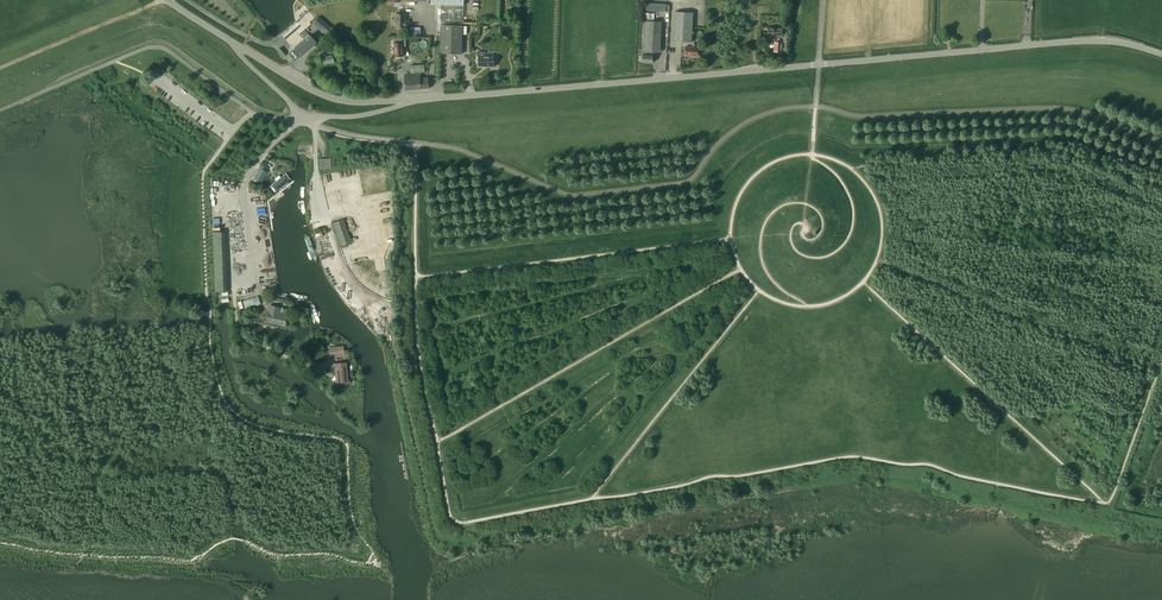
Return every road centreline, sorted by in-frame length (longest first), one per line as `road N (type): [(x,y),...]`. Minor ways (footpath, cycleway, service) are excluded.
road 1 (unclassified): [(1161,56),(1096,40),(416,99)]
road 2 (unclassified): [(233,43),(307,119),(356,116),(416,99)]
road 3 (unclassified): [(416,99),(330,97),(233,43)]
road 4 (track): [(0,68),(160,0)]

